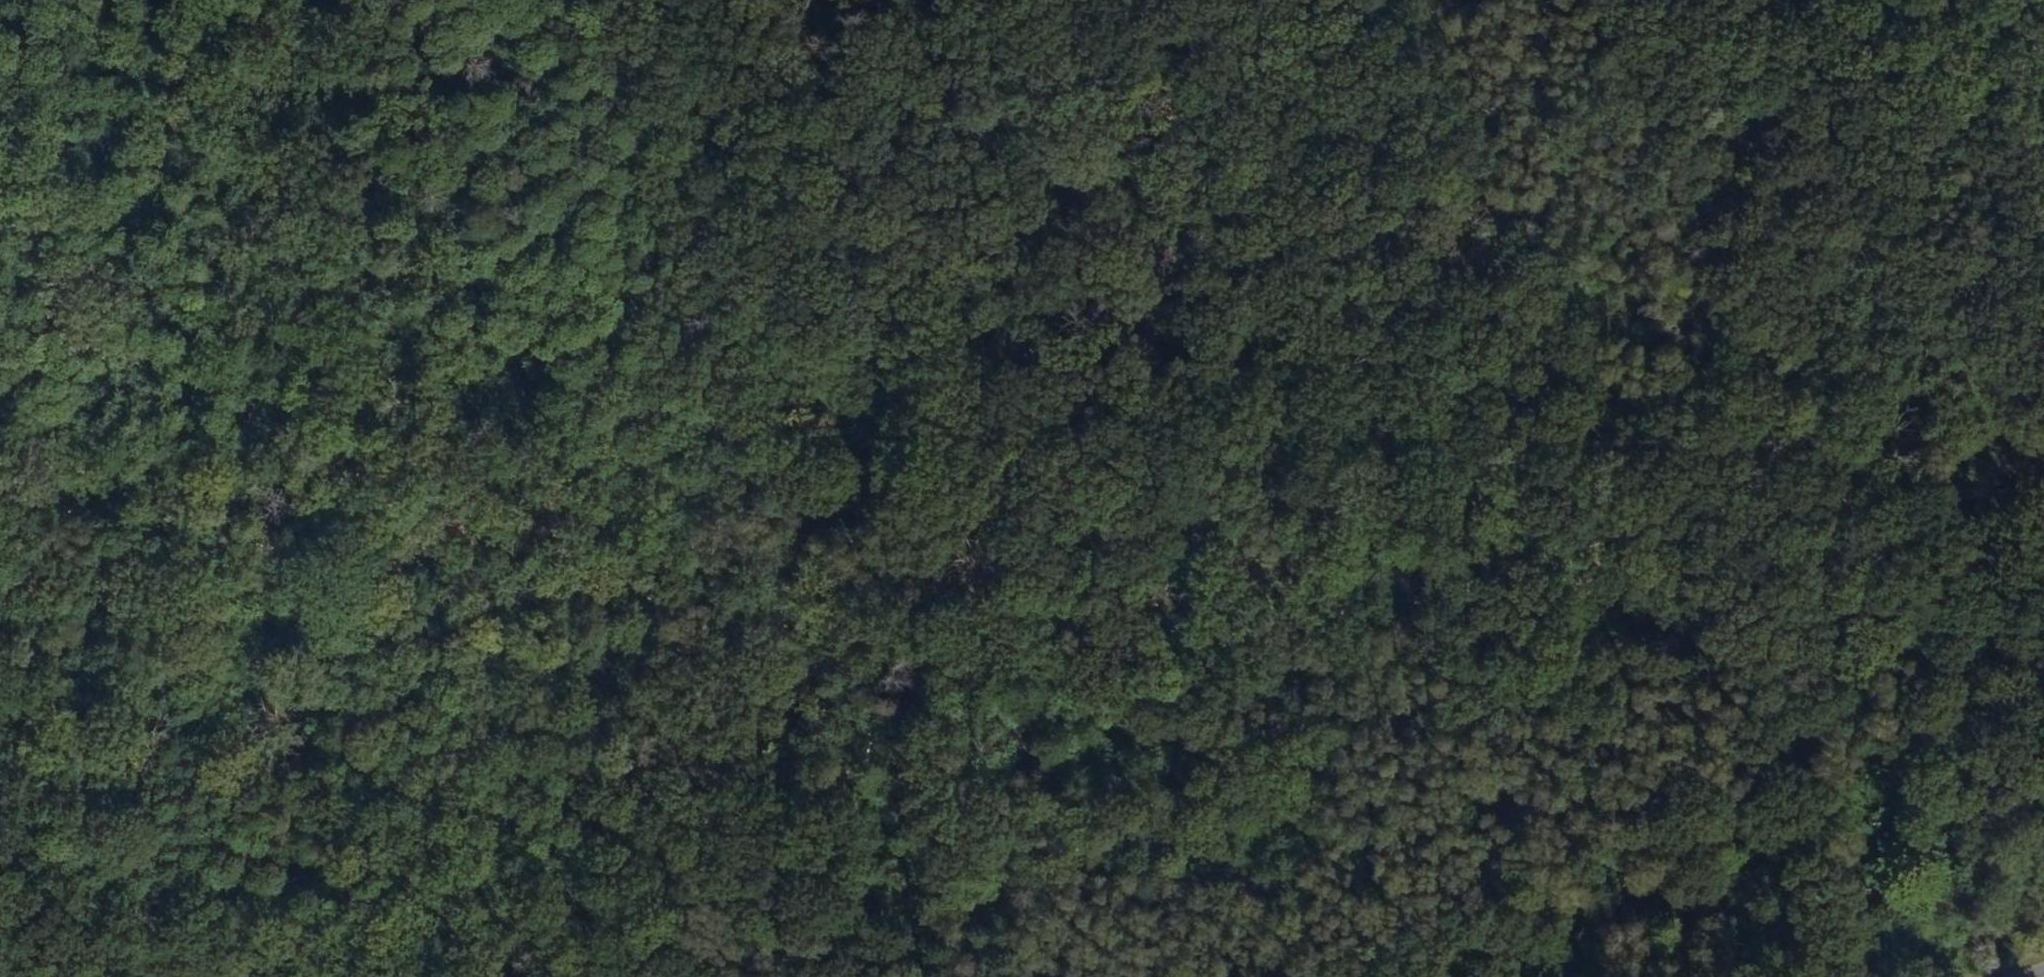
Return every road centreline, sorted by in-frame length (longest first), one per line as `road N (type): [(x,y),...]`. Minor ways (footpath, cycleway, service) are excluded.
road 1 (track): [(2043,507),(1989,493),(1688,516),(1382,607),(1054,677),(712,601),(0,512)]
road 2 (track): [(712,601),(637,509),(0,75)]

